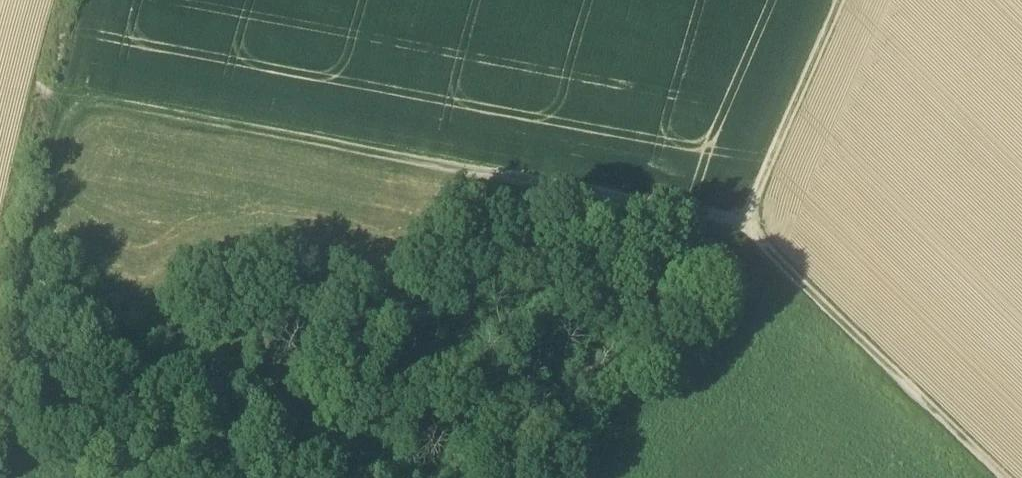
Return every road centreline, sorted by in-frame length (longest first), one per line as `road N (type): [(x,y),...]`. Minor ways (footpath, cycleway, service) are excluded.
road 1 (track): [(5,477),(60,98),(746,224)]
road 2 (track): [(1001,477),(746,224)]
road 3 (track): [(746,224),(841,0)]

